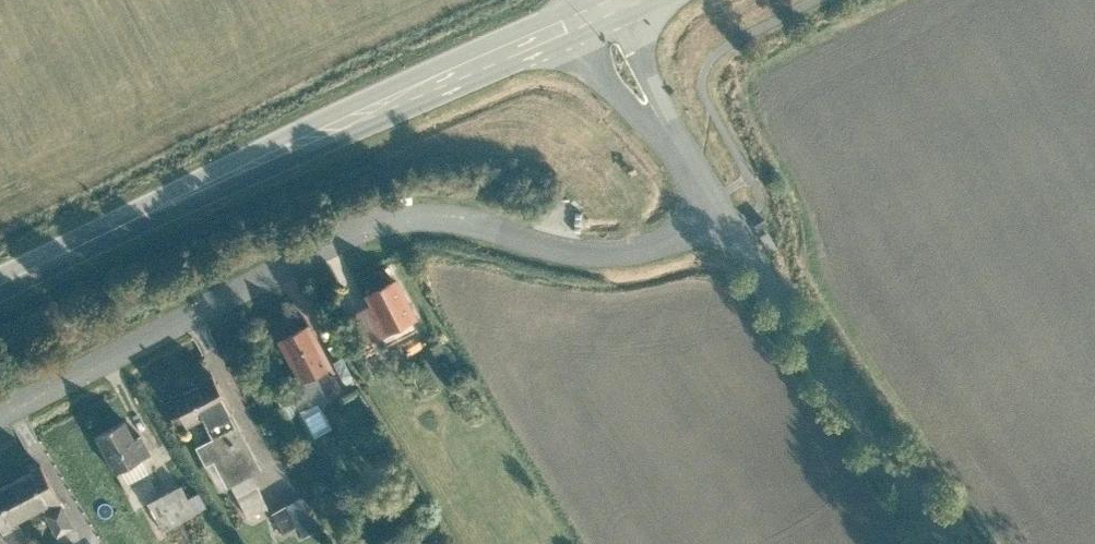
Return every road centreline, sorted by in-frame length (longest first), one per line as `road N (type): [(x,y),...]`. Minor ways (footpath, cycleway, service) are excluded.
road 1 (residential): [(0,413),(379,222),(460,222),(595,253),(640,247),(724,214)]
road 2 (secondary): [(0,282),(592,10)]
road 3 (tertiary): [(724,214),(946,543)]
road 4 (tertiary): [(592,10),(724,214)]

